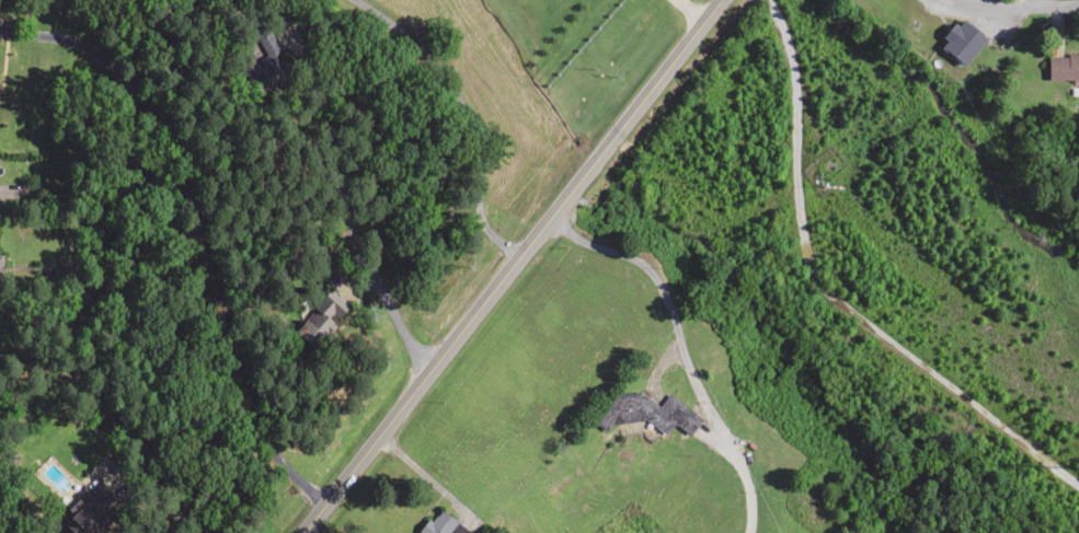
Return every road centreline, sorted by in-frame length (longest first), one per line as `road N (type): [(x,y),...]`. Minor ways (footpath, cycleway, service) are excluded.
road 1 (secondary): [(317,532),(480,324),(753,0)]
road 2 (residential): [(112,221),(402,424)]
road 3 (residential): [(811,0),(898,80),(939,131)]
road 4 (residential): [(741,14),(853,73)]

